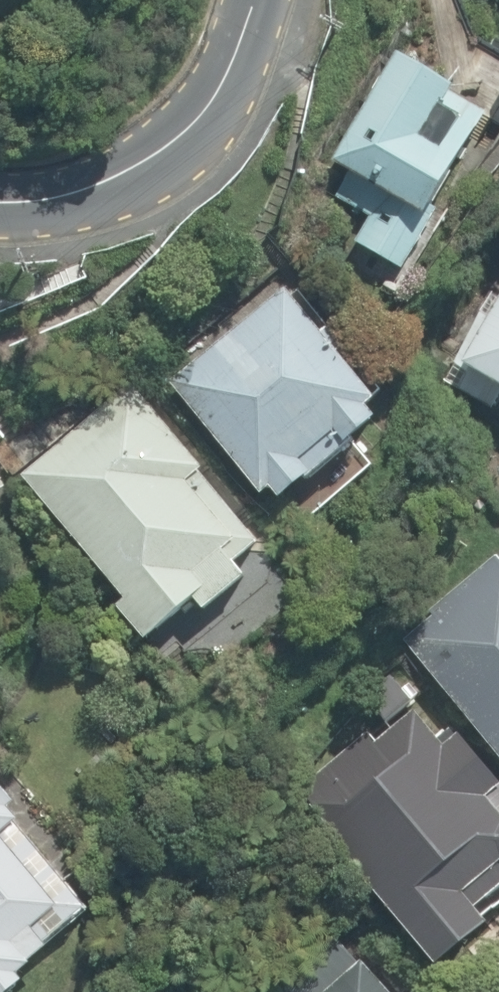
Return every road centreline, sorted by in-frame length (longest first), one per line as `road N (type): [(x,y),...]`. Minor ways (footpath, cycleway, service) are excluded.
road 1 (residential): [(0,205),(121,183),(200,130),(272,0)]

